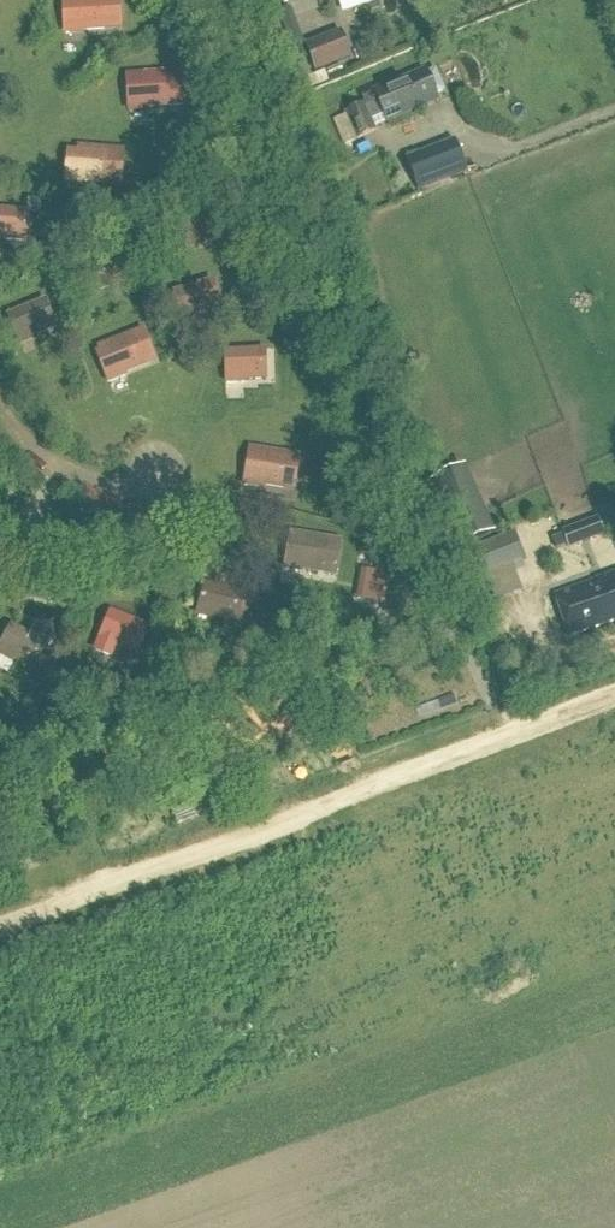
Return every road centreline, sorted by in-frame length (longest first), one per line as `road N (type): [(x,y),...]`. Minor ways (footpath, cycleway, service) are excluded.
road 1 (track): [(0,926),(614,696)]

